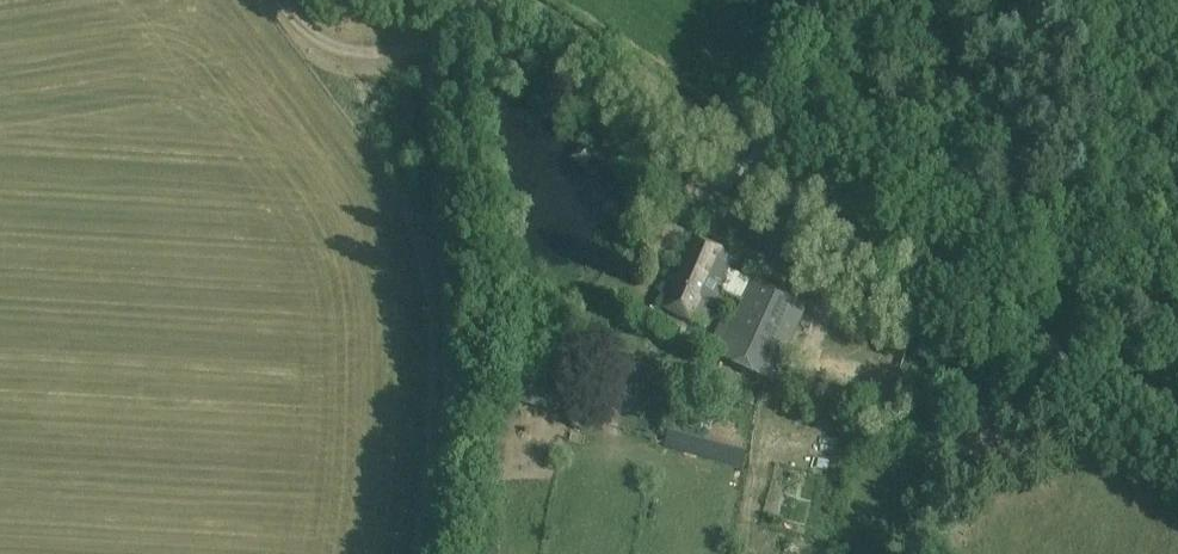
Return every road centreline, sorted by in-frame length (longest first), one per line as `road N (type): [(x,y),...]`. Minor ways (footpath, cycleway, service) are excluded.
road 1 (tertiary): [(1177,430),(502,0)]
road 2 (unclassified): [(438,553),(452,389),(431,77),(439,42),(465,0)]
road 3 (track): [(1097,0),(1132,89),(1143,176),(1177,317)]
road 4 (track): [(439,42),(392,53),(329,47),(281,0)]

